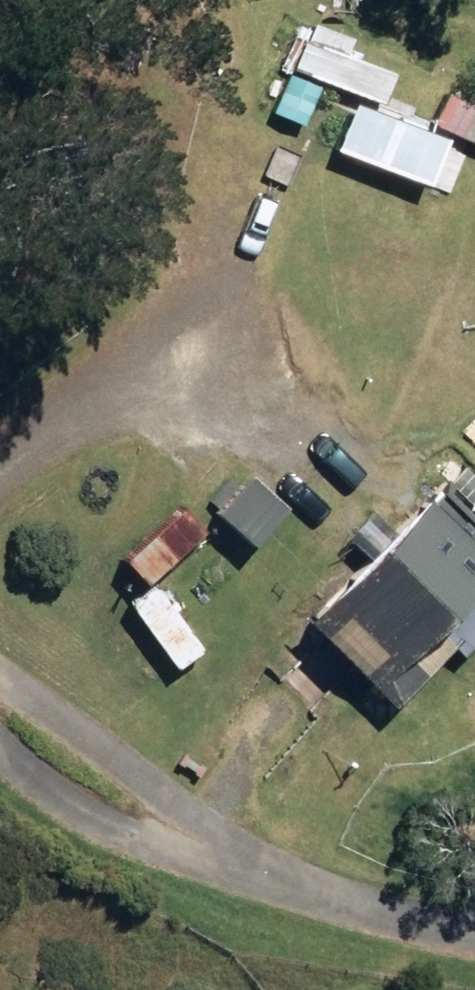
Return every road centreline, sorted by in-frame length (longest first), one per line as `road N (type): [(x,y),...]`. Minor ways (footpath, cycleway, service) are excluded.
road 1 (residential): [(192,849),(266,878),(474,928)]
road 2 (residential): [(0,679),(24,686),(165,794),(192,849)]
road 3 (residential): [(192,849),(104,822),(0,745)]

